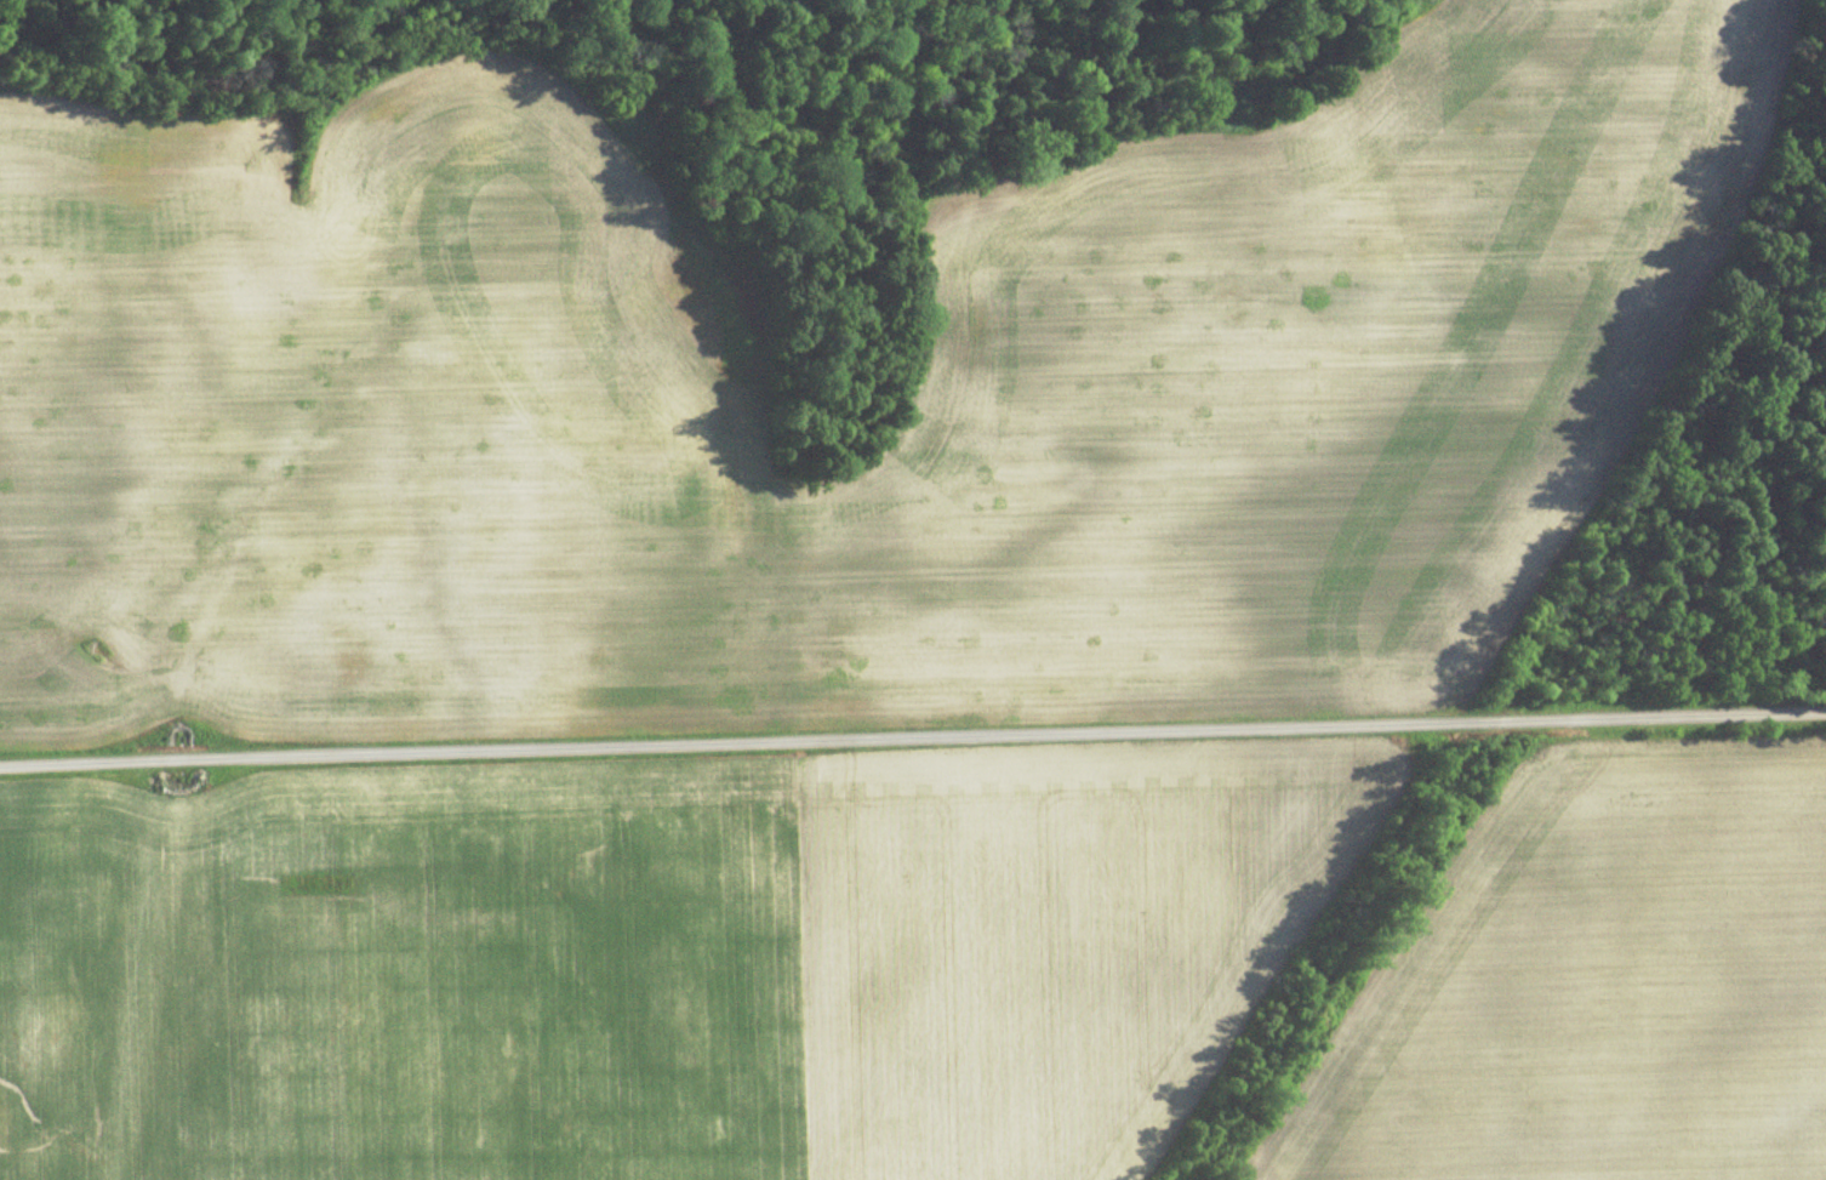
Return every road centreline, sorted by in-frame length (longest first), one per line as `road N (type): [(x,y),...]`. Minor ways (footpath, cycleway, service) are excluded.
road 1 (residential): [(0,767),(1825,716)]

